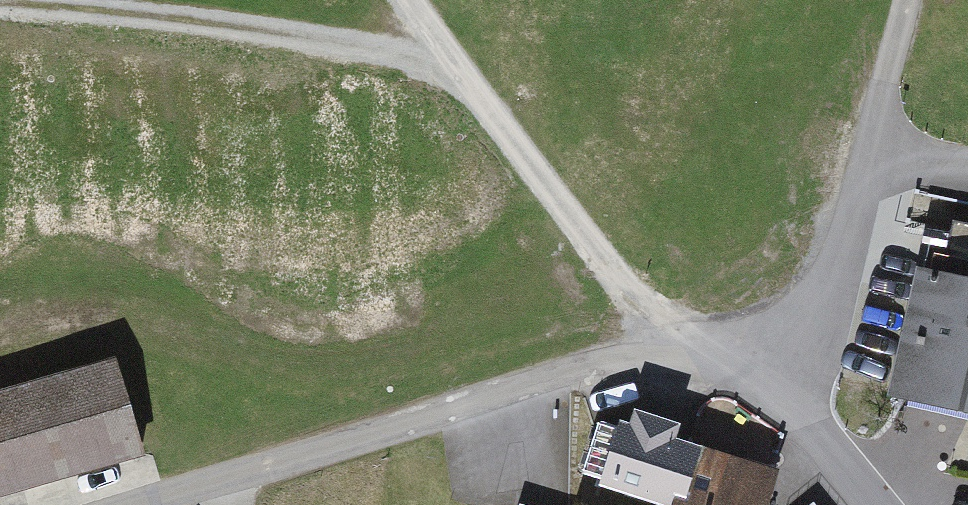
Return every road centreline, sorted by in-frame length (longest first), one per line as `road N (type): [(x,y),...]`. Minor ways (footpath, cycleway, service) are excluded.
road 1 (residential): [(818,396),(690,366),(640,366),(185,504)]
road 2 (track): [(690,366),(454,66),(413,0)]
road 3 (track): [(454,66),(0,5)]
road 4 (residential): [(818,396),(825,311),(894,64)]
road 5 (residential): [(887,504),(818,396)]

